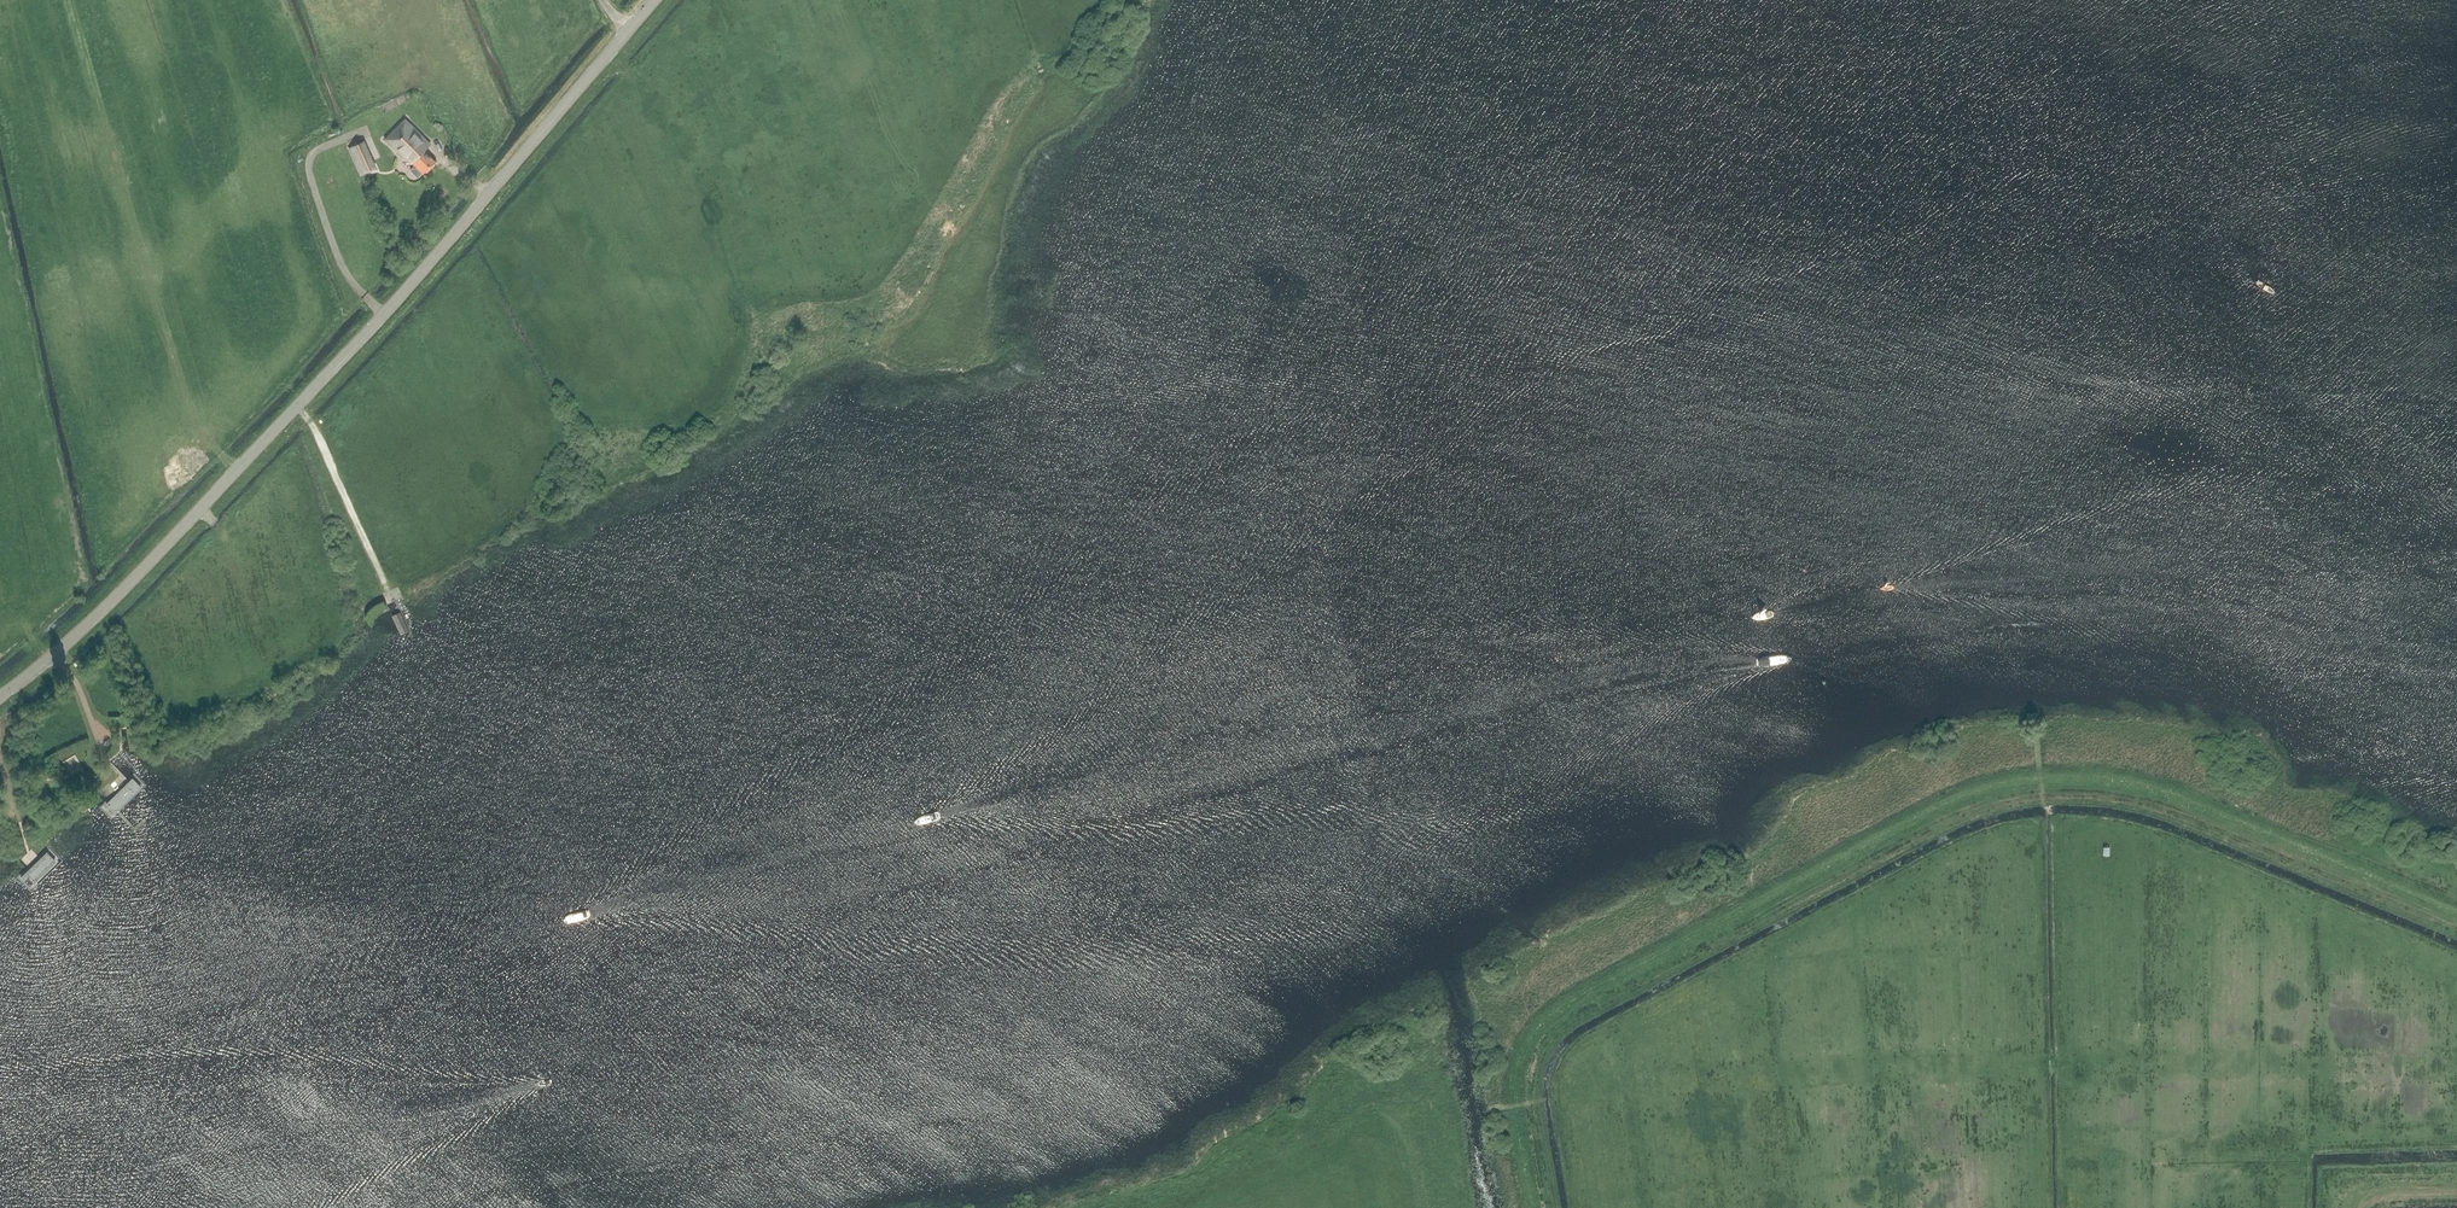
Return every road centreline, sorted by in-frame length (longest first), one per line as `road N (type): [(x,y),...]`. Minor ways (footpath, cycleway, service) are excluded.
road 1 (unclassified): [(0,696),(145,572),(412,288),(658,0)]

